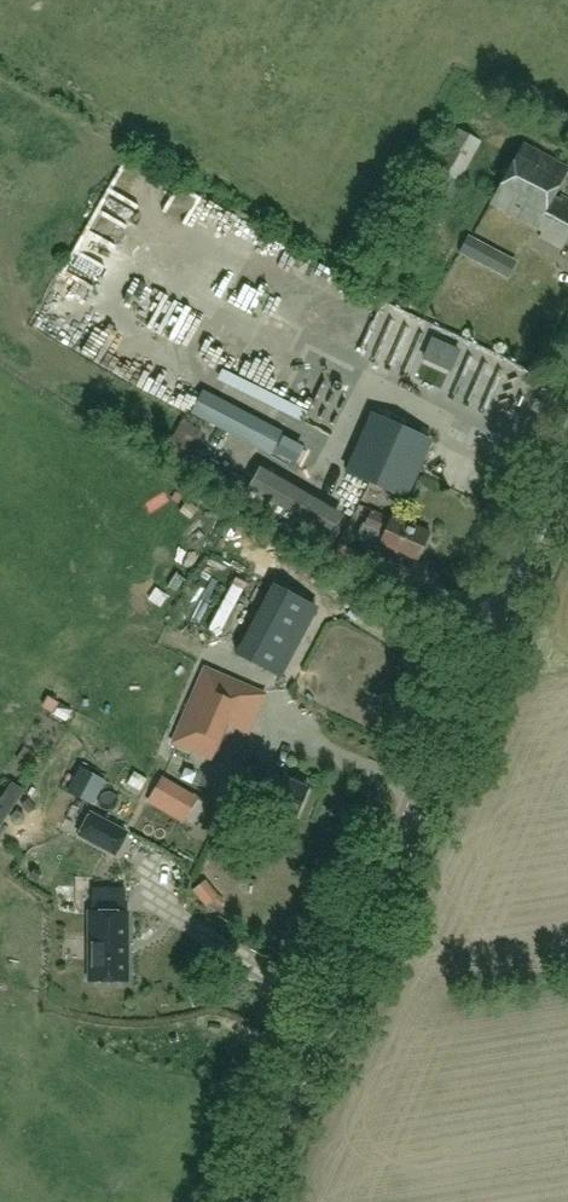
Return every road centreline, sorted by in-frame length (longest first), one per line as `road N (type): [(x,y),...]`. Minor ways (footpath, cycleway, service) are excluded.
road 1 (tertiary): [(242,1201),(567,455)]

